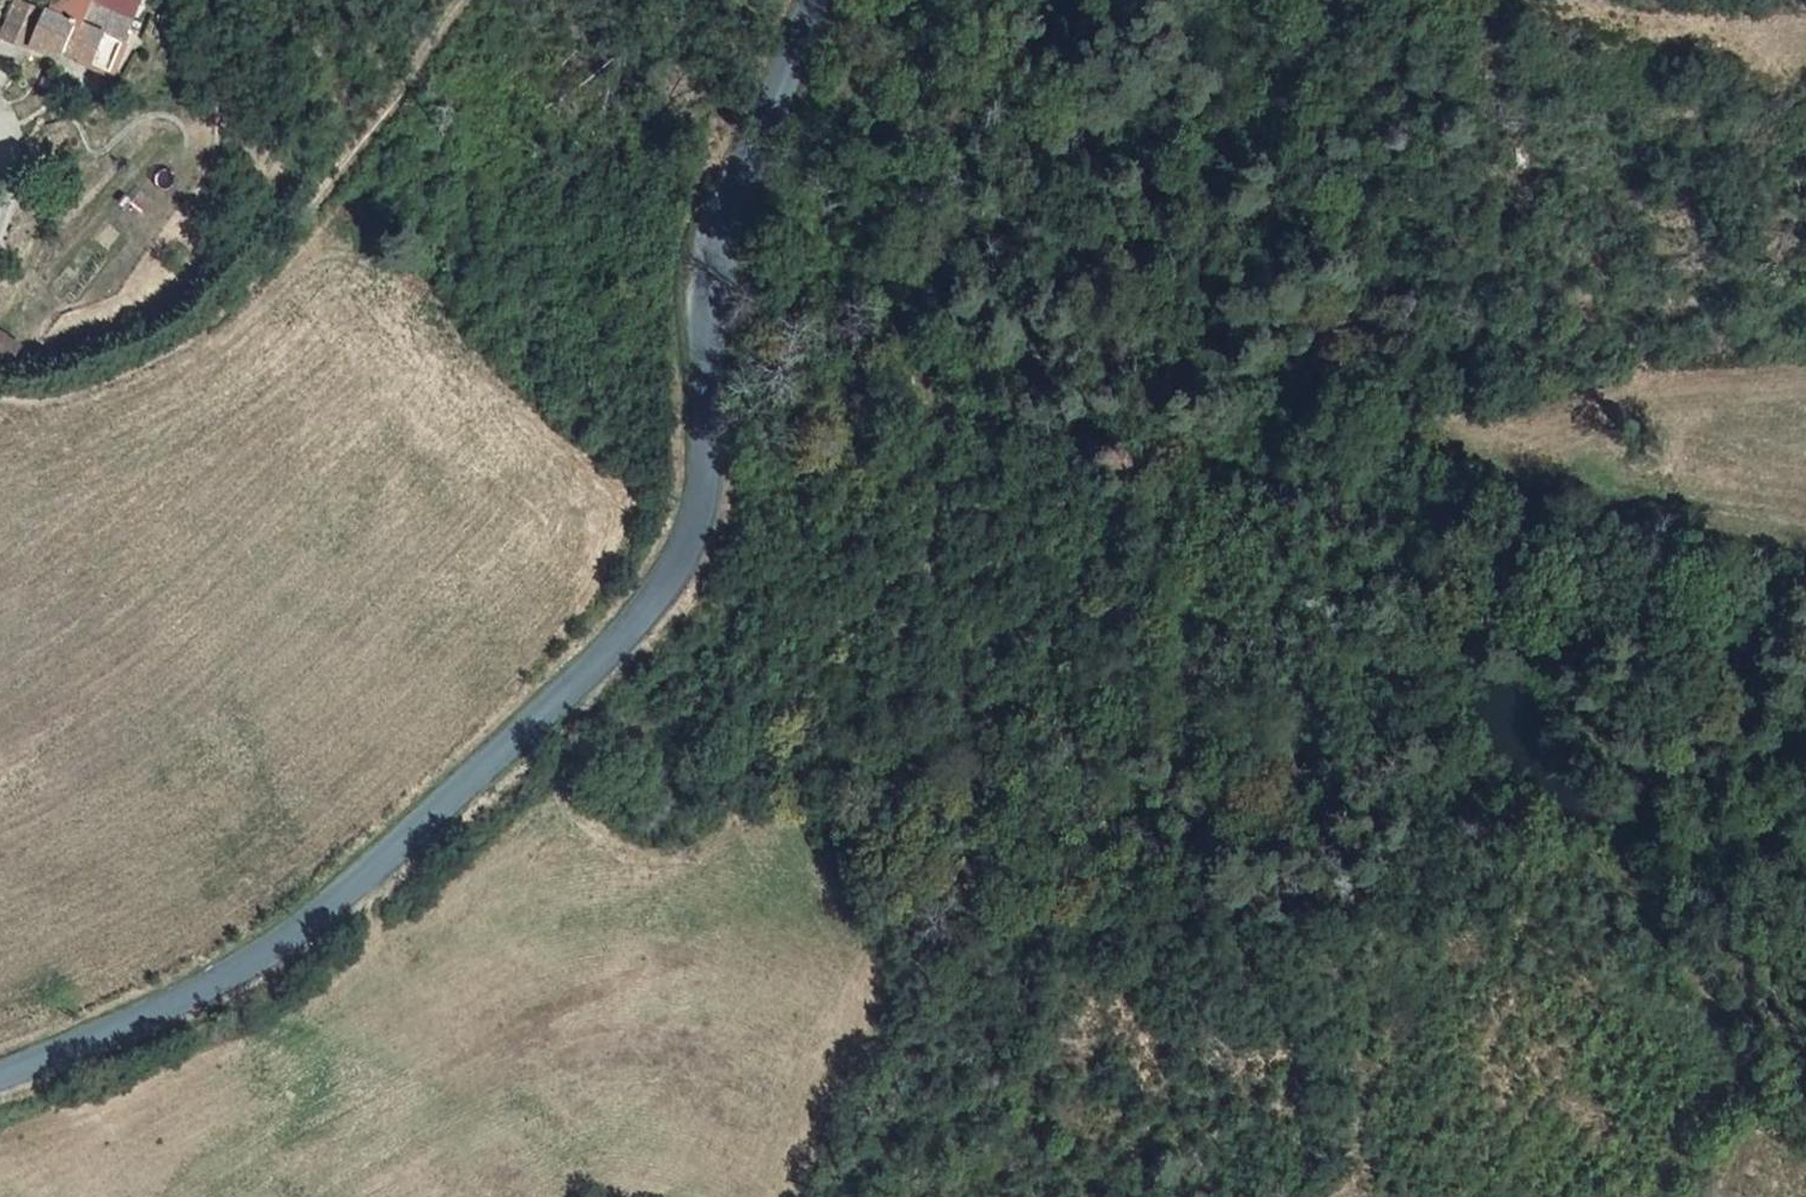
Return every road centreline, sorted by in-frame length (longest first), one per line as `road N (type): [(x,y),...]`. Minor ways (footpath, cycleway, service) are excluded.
road 1 (tertiary): [(814,0),(780,103),(729,205),(704,311),(703,519),(649,612),(278,950),(203,997),(0,1077)]
road 2 (track): [(0,386),(112,370),(211,320),(337,175),(434,24),(459,0)]

